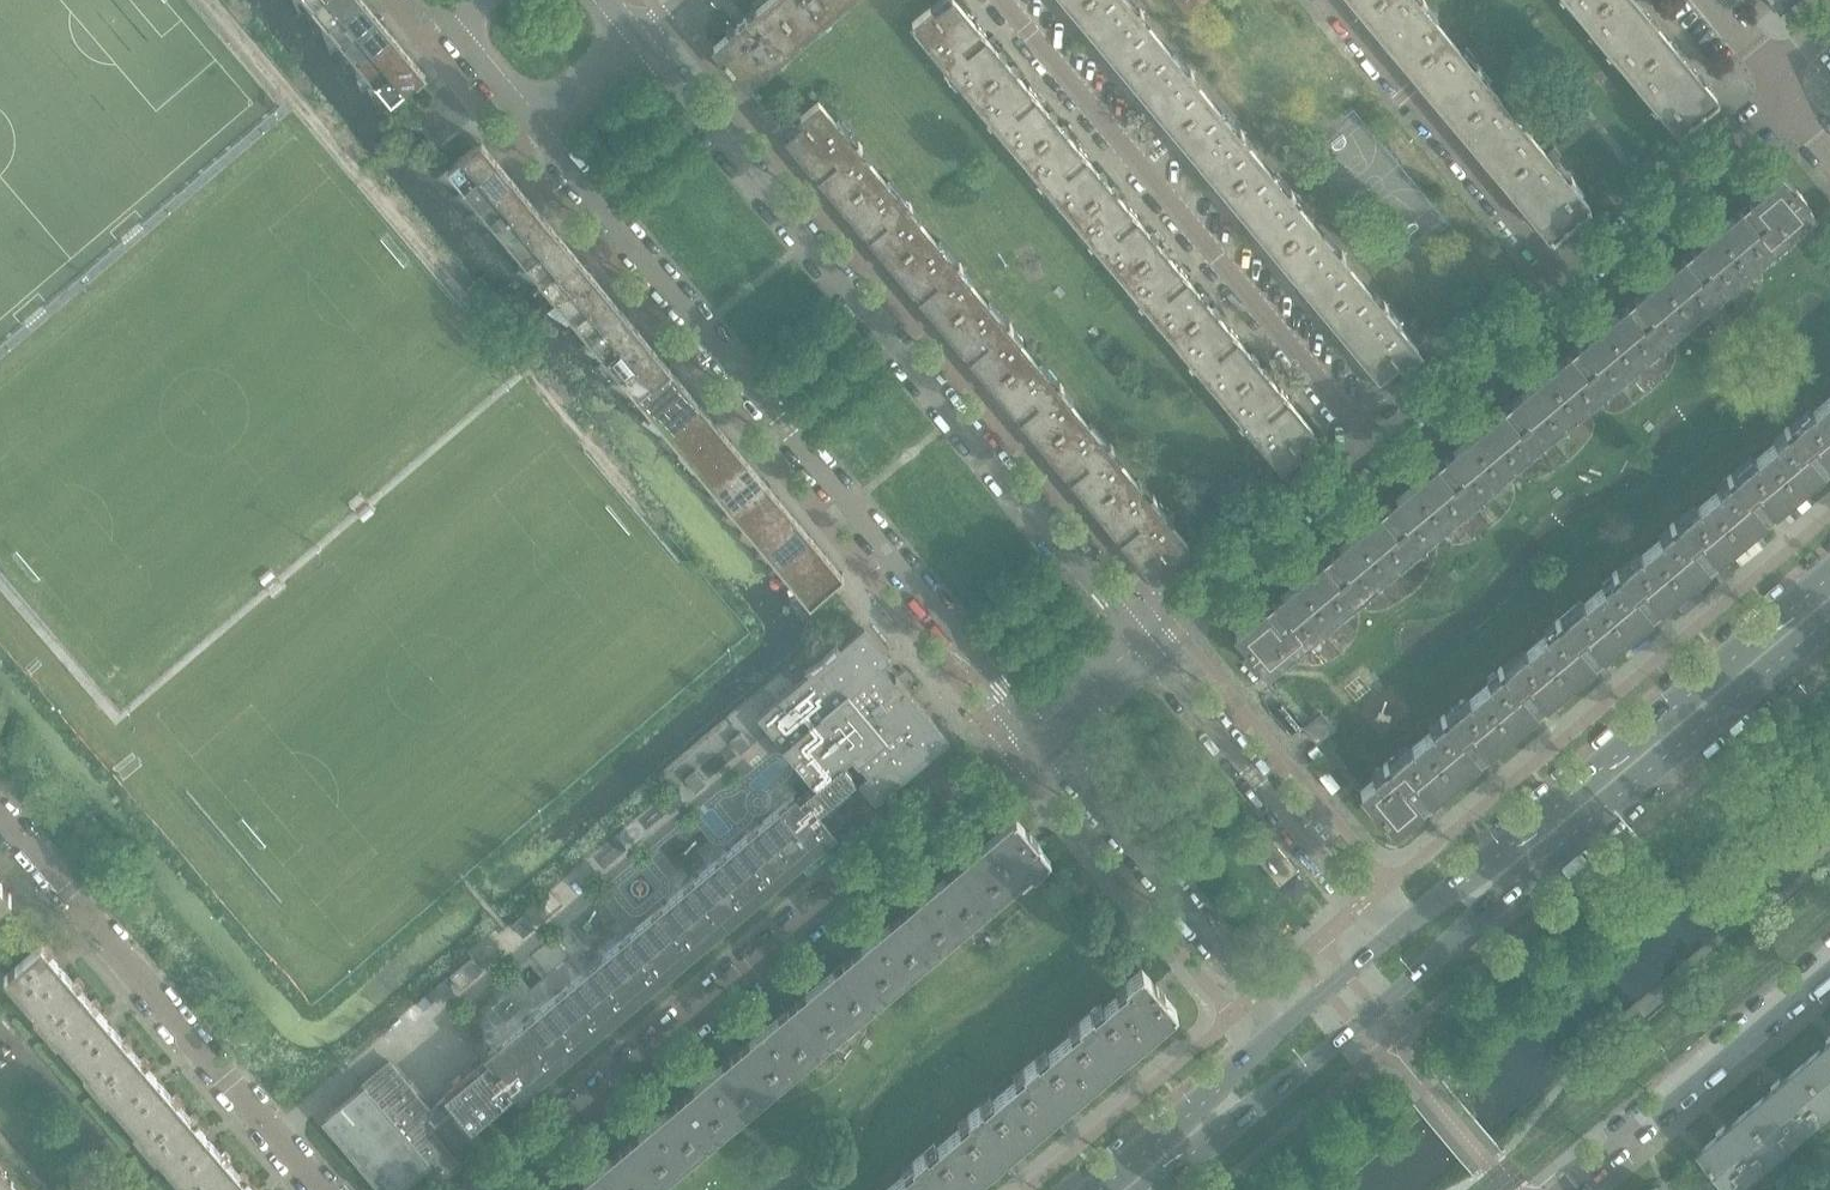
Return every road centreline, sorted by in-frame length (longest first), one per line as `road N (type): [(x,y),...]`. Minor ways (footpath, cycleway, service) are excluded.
road 1 (secondary): [(1150,1189),(1358,1025),(1829,622)]
road 2 (residential): [(1135,632),(633,33)]
road 3 (residential): [(529,123),(1028,723)]
road 4 (residential): [(479,1189),(1028,723)]
road 5 (residential): [(1367,434),(993,0)]
road 6 (secondary): [(1829,574),(1388,937)]
road 7 (residential): [(0,819),(317,1189)]
road 8 (residential): [(1028,723),(1283,1028)]
road 9 (residential): [(1388,937),(1135,632)]
road 10 (residential): [(1326,0),(1555,276)]
road 11 (residential): [(1829,962),(1562,1189)]
road 12 (residential): [(1135,632),(1367,434)]
road 13 (residential): [(1555,276),(1778,84)]
road 14 (secondary): [(1283,1028),(1097,1189)]
road 15 (residential): [(1367,434),(1555,276)]
road 16 (residential): [(1028,723),(1135,632)]
road 17 (secondary): [(1388,937),(1283,1028)]
road 18 (residential): [(529,123),(633,33)]
road 19 (residential): [(442,18),(529,123)]

